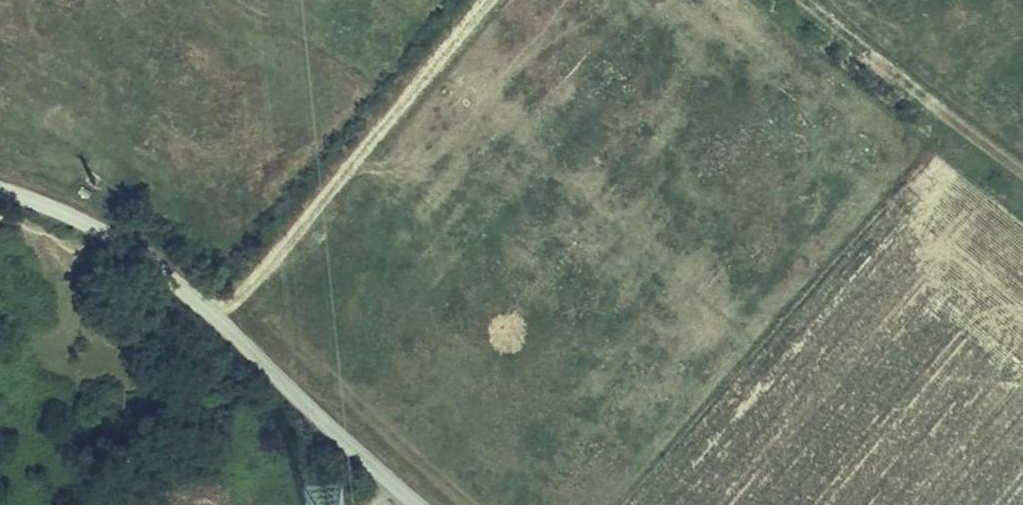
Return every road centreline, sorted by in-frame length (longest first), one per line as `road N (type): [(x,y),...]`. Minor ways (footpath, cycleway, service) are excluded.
road 1 (track): [(212,323),(490,0)]
road 2 (track): [(1022,171),(798,0)]

